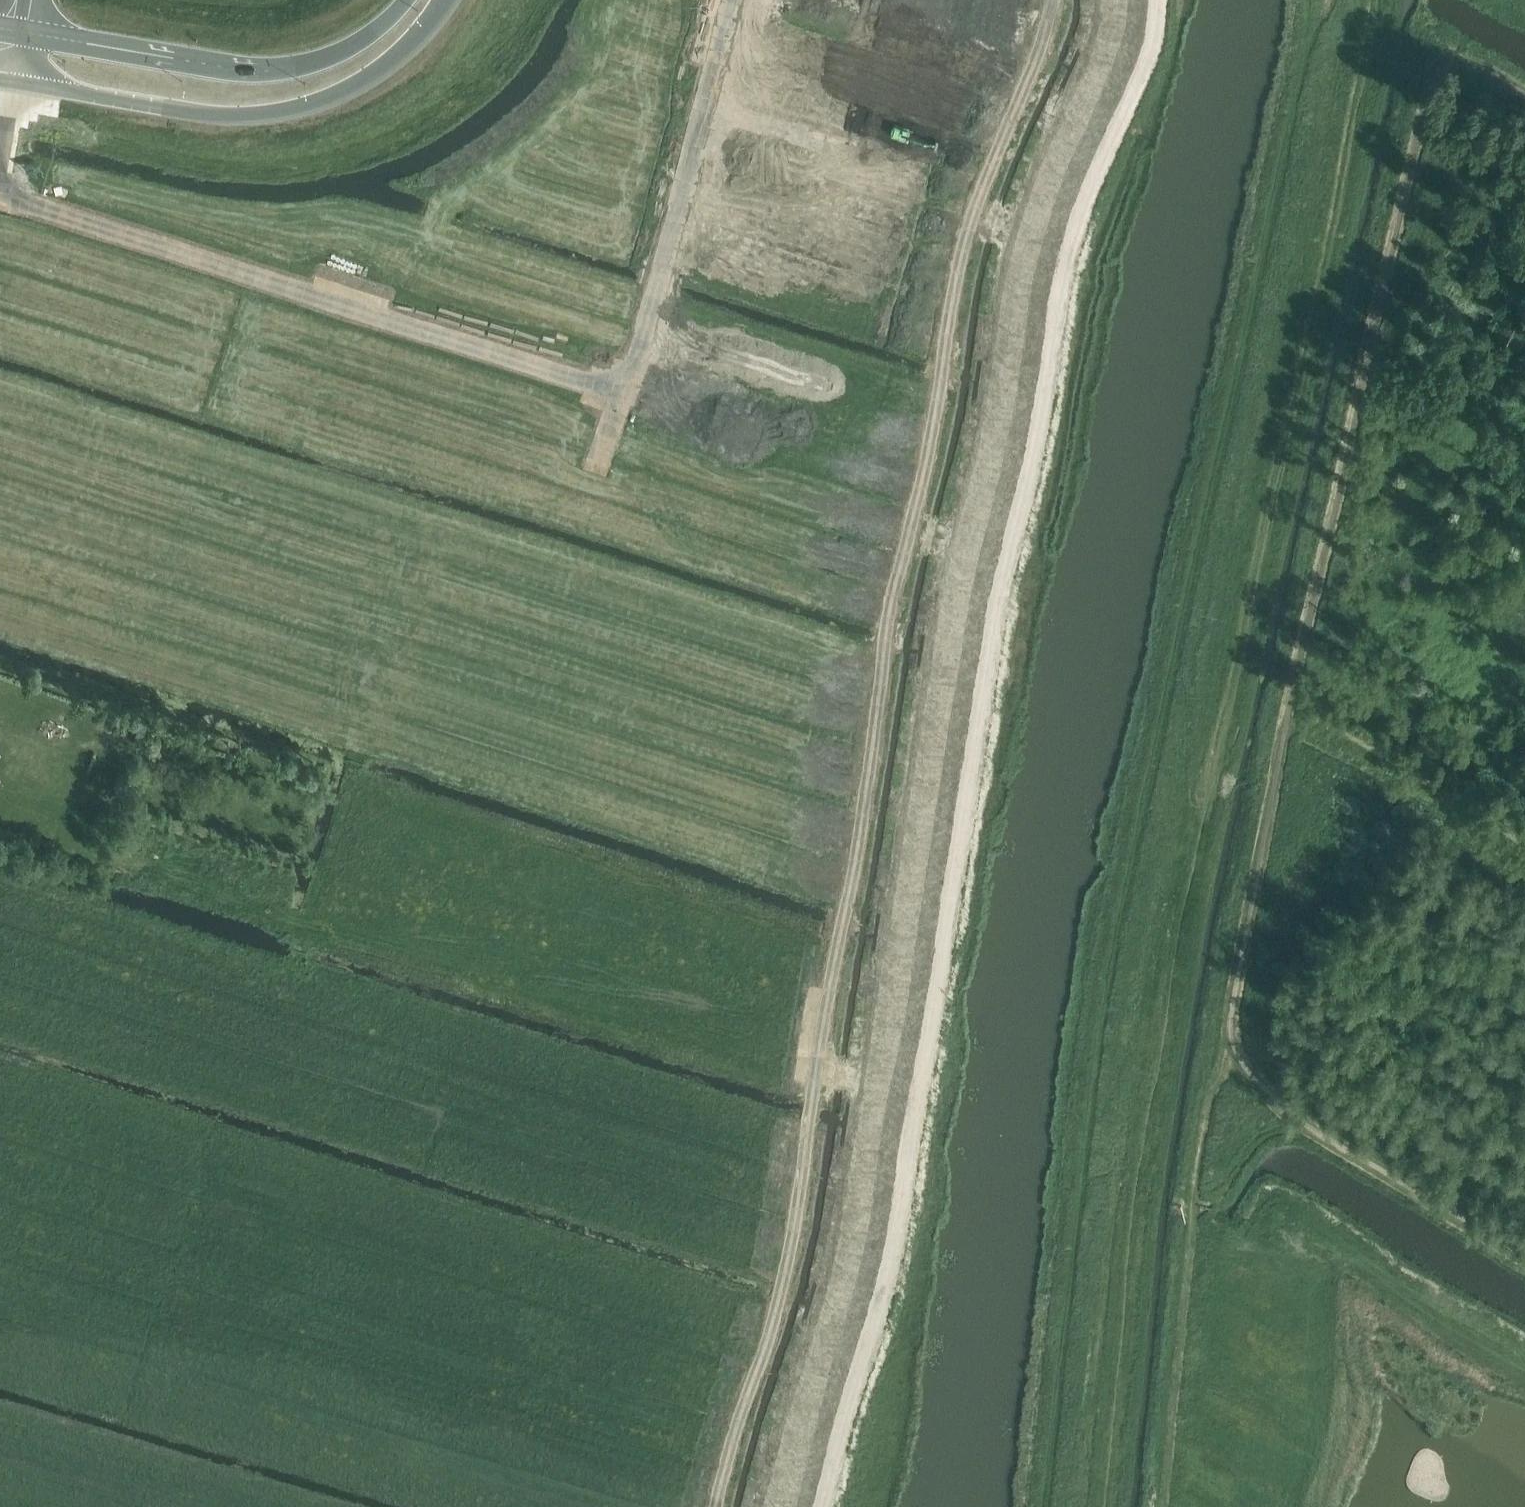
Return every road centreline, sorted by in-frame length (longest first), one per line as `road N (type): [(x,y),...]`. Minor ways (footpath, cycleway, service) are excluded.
road 1 (primary): [(21,81),(254,117),(355,91),(406,55),(449,0)]
road 2 (primary): [(405,0),(351,50),(269,70),(28,33)]

